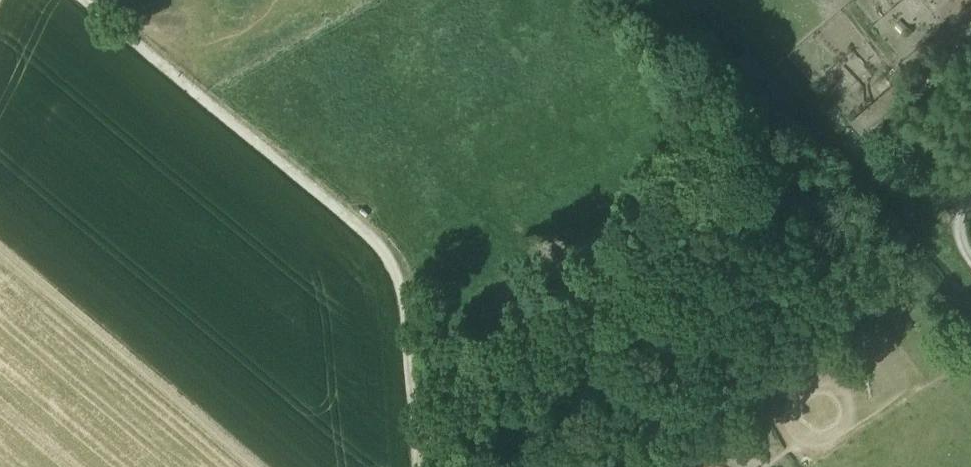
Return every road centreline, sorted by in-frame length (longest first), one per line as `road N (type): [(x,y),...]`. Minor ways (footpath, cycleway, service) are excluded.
road 1 (track): [(79,0),(419,274),(424,466)]

